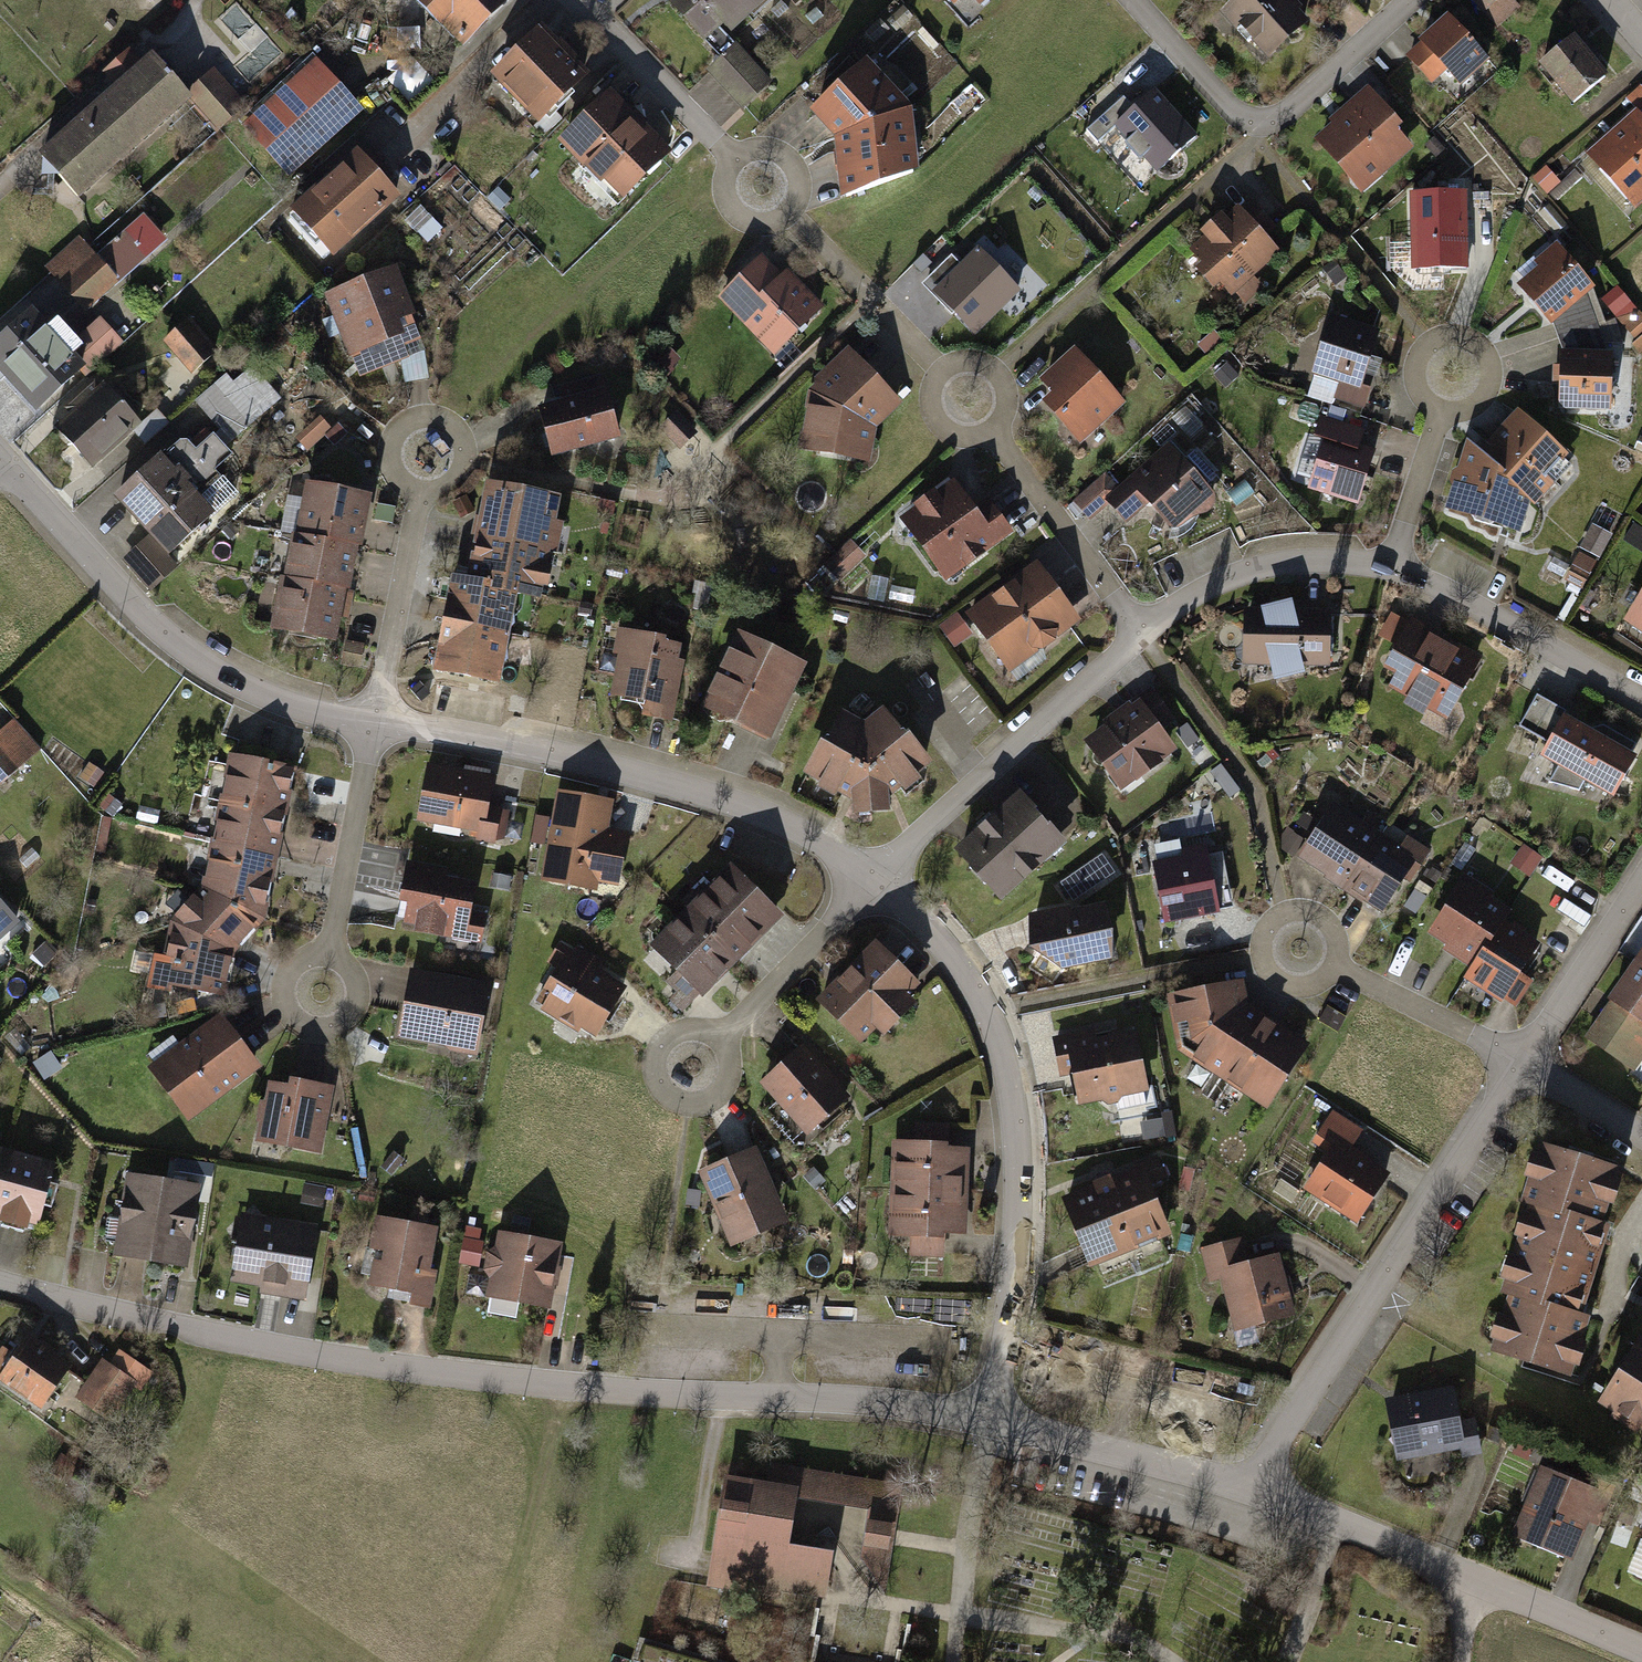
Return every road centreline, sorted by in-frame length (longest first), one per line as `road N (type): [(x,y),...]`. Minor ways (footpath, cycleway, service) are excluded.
road 1 (residential): [(0,1282),(158,1321),(415,1367),(637,1392),(790,1390),(995,1418)]
road 2 (residential): [(877,873),(921,914),(992,1012),(1013,1100),(1018,1197),(995,1418)]
road 3 (residential): [(375,725),(655,771),(787,809),(867,865)]
road 4 (residential): [(1252,1483),(1384,1286),(1523,1052)]
road 5 (residential): [(0,463),(142,616),(221,669),(375,725)]
road 6 (residential): [(1252,1483),(1307,1495),(1641,1641)]
road 7 (residential): [(1408,0),(1283,114),(1262,123),(1240,118),(1133,0)]
road 8 (residential): [(877,873),(948,791),(1131,622)]
road 9 (track): [(505,1377),(550,1474),(531,1566),(492,1650)]
road 10 (residential): [(425,445),(375,725)]
road 11 (residential): [(1393,556),(1492,597),(1641,693)]
road 12 (residential): [(963,394),(1131,622)]
road 13 (residential): [(1131,622),(1203,581),(1276,556),(1393,556)]
road 14 (residential): [(375,725),(359,753),(314,989)]
road 15 (residential): [(995,1418),(1252,1483)]
road 16 (residential): [(581,0),(757,182)]
road 17 (residential): [(1523,1052),(1299,941)]
road 18 (residential): [(702,1050),(867,865)]
road 19 (residential): [(1523,1052),(1641,867)]
road 20 (residential): [(1447,363),(1393,556)]
road 21 (residential): [(1523,1052),(1641,1127)]

